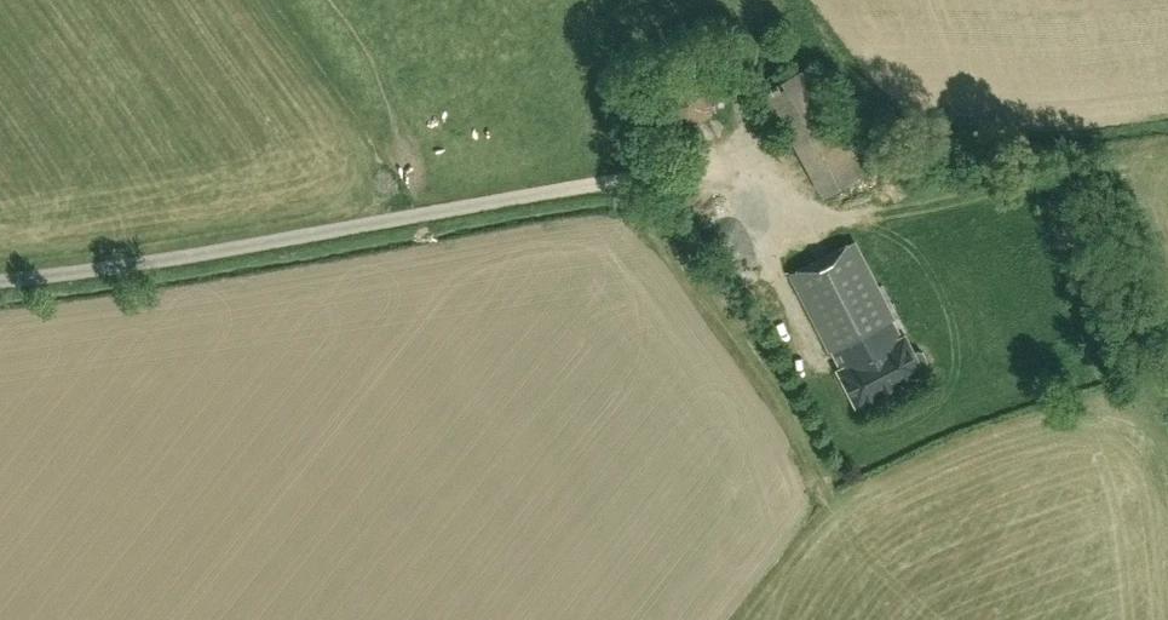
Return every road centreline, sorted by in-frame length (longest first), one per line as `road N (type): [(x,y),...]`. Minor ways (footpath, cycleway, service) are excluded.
road 1 (unclassified): [(649,173),(0,281)]

